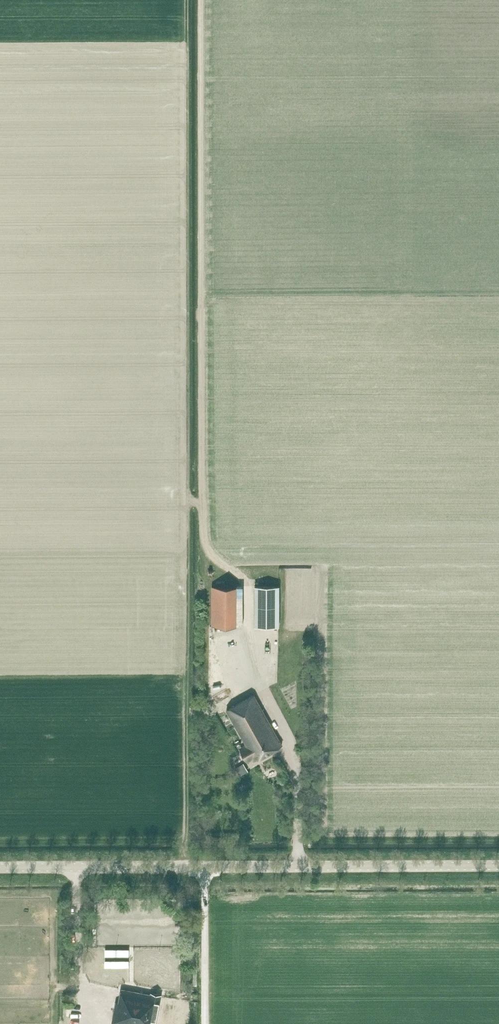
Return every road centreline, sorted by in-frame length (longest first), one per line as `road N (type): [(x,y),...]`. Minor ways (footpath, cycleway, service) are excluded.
road 1 (tertiary): [(498,868),(0,869)]

